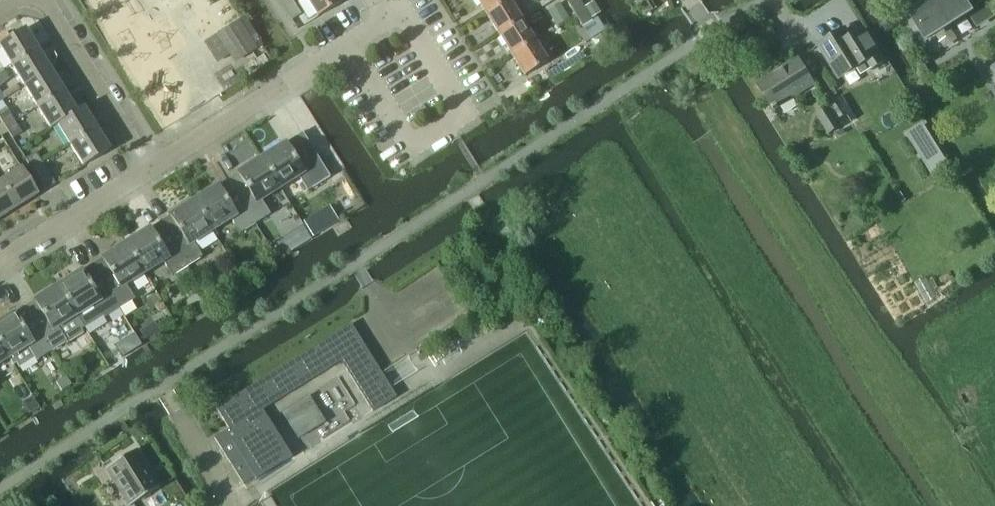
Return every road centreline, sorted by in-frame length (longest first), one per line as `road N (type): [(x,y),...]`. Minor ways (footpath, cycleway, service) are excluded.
road 1 (residential): [(0,491),(710,33)]
road 2 (residential): [(154,170),(389,22),(375,0)]
road 3 (residential): [(154,170),(43,2),(18,2),(0,13)]
road 4 (residential): [(0,265),(154,170)]

